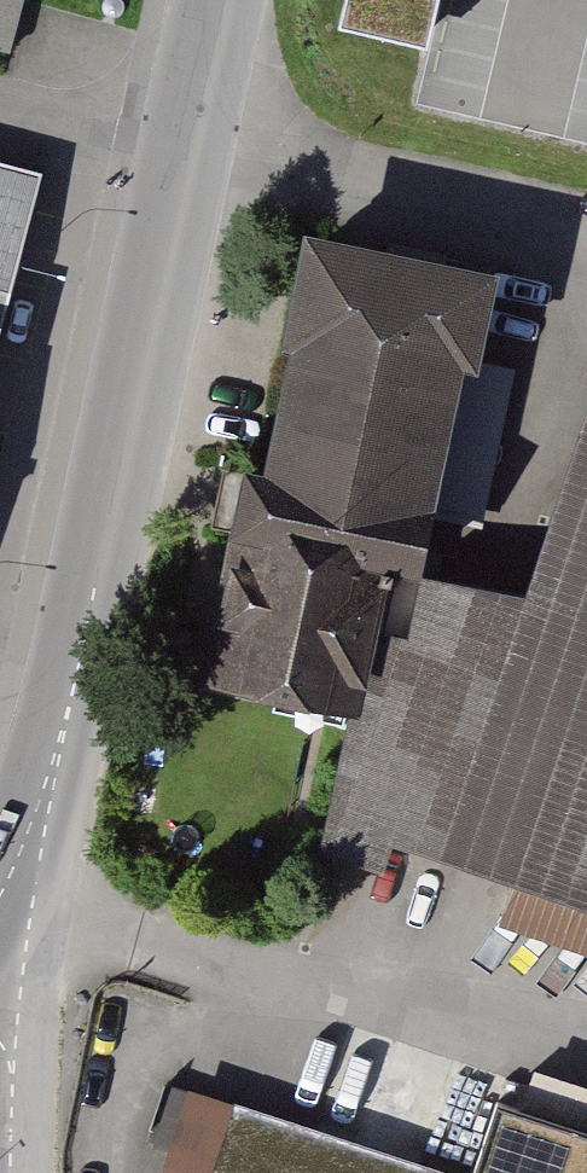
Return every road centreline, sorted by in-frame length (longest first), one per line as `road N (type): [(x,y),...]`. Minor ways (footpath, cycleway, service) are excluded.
road 1 (residential): [(0,942),(61,740),(214,0)]
road 2 (residential): [(12,1172),(13,1079),(0,985)]

